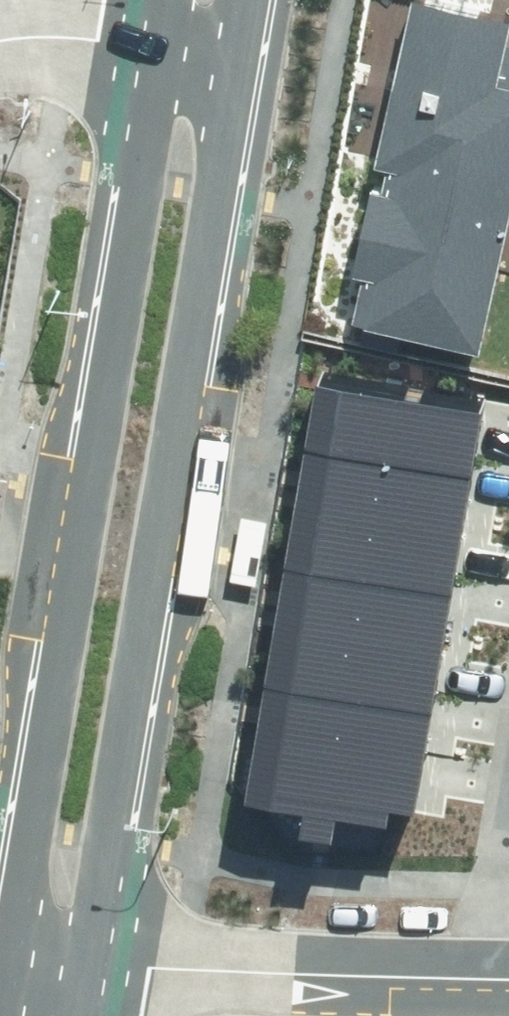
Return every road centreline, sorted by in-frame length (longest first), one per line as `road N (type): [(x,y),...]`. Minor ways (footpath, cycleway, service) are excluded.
road 1 (tertiary): [(249,43),(98,964)]
road 2 (tertiary): [(2,954),(152,33)]
road 3 (residential): [(98,964),(508,977)]
road 4 (residential): [(0,43),(152,33)]

